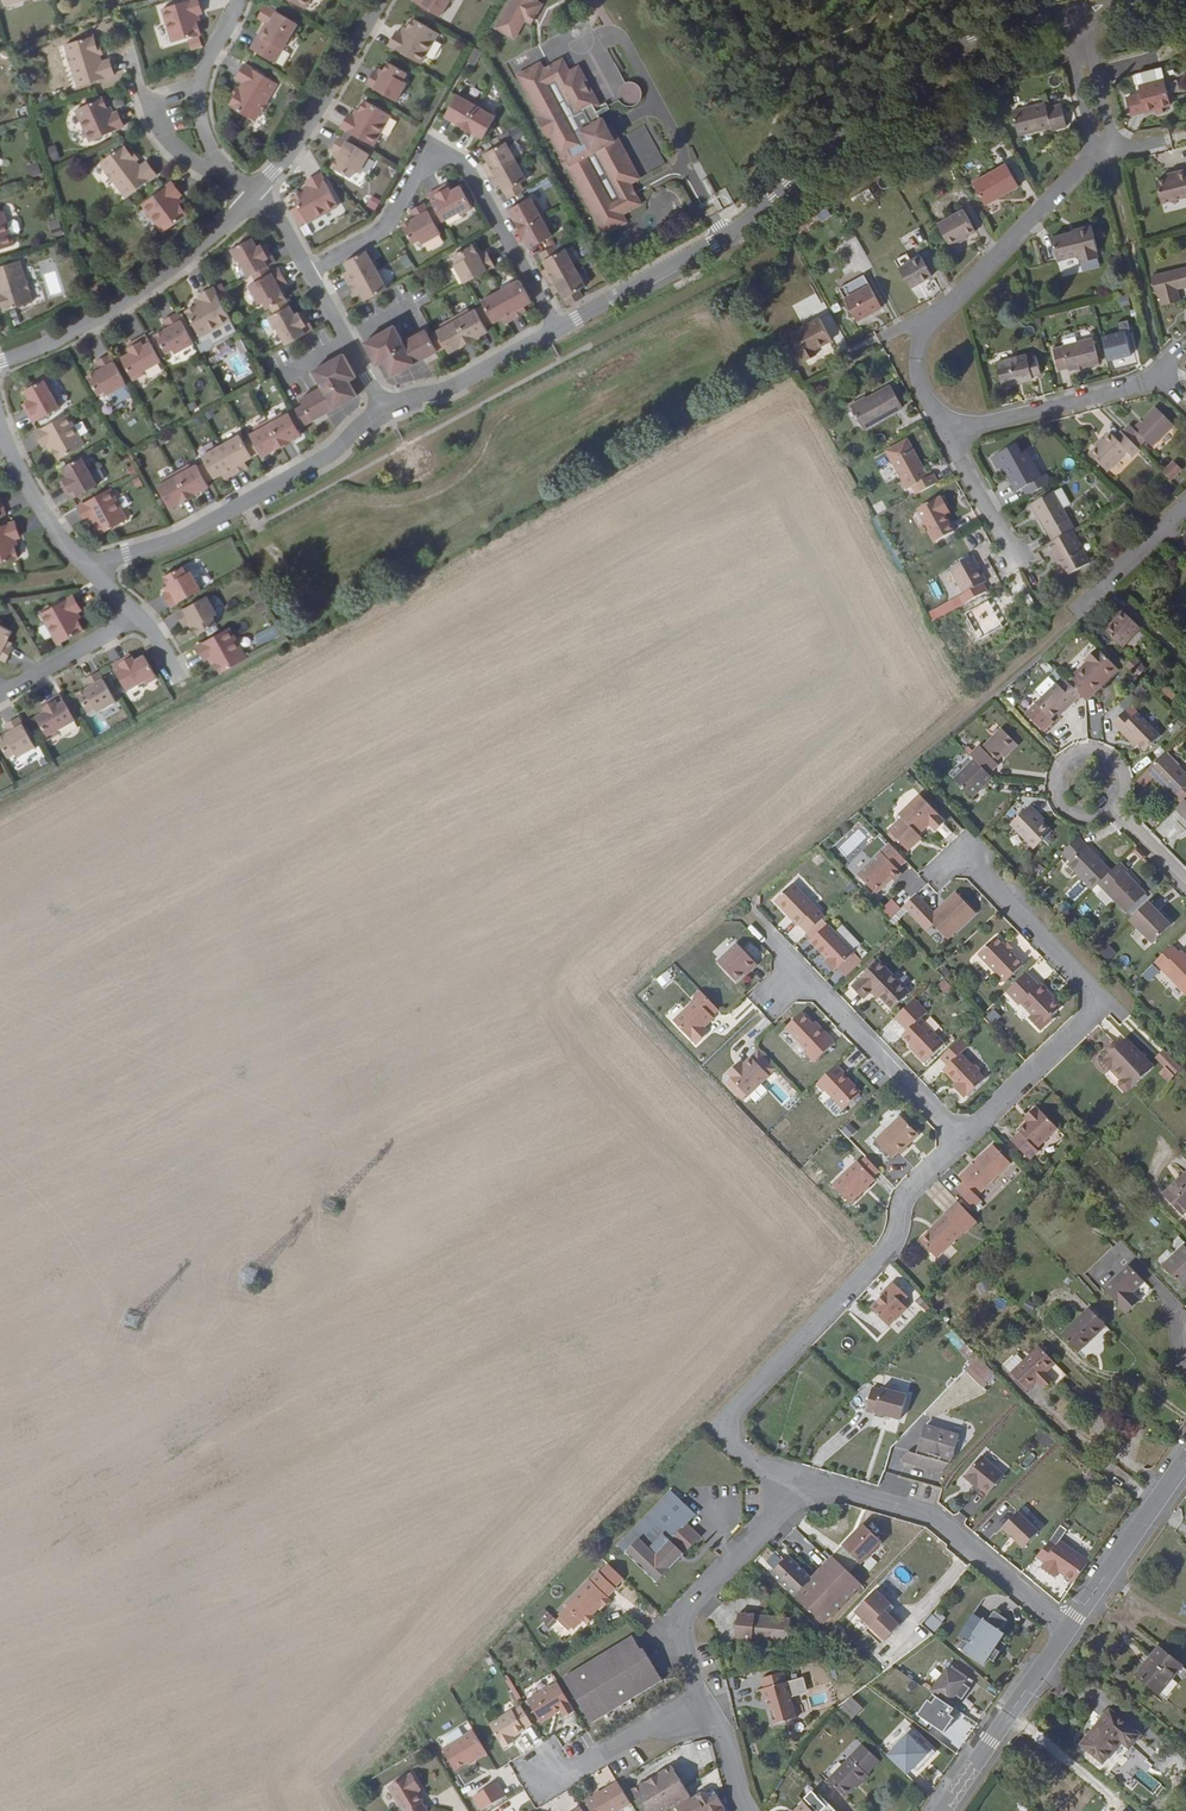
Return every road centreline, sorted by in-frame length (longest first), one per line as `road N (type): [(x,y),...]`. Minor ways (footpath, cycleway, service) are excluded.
road 1 (residential): [(790,1492),(722,1441),(720,1422),(880,1249),(901,1190),(952,1139)]
road 2 (residential): [(952,1139),(1088,1001),(954,853),(932,874)]
road 3 (residential): [(558,328),(466,162),(445,154),(432,162),(378,241),(310,271)]
road 4 (residential): [(948,434),(917,375),(925,325),(1104,146)]
road 5 (residential): [(1013,18),(940,48),(722,239)]
road 6 (residential): [(387,411),(265,495),(171,541),(87,564)]
road 7 (residential): [(1065,1628),(927,1516),(824,1488),(790,1492)]
road 8 (residential): [(254,194),(191,257),(128,301),(69,336),(0,362)]
road 9 (residential): [(790,1492),(677,1615),(691,1698)]
road 10 (residential): [(1180,351),(1143,384),(948,434)]
road 11 (residential): [(612,30),(624,32),(722,239)]
road 12 (residential): [(382,0),(287,155),(254,194)]
road 13 (residential): [(952,1139),(793,972)]
road 14 (tertiary): [(1065,1628),(940,1810)]
road 15 (residential): [(1112,813),(1123,797),(1120,768),(1097,750),(1068,756),(1053,778),(1057,804),(1078,820),(1104,818)]
road 16 (tertiary): [(1185,1455),(1065,1628)]
road 17 (residential): [(387,411),(457,388),(558,328)]
road 18 (residential): [(558,328),(722,239)]
road 19 (residential): [(691,1698),(569,1770),(537,1769)]
road 20 (residential): [(0,416),(43,506),(87,564)]
road 21 (residential): [(310,271),(387,411)]
road 22 (residential): [(0,695),(141,620)]
road 23 (residential): [(1185,508),(1075,615)]
road 24 (residential): [(948,434),(1016,562)]
road 25 (residential): [(691,1698),(720,1735),(743,1810)]

